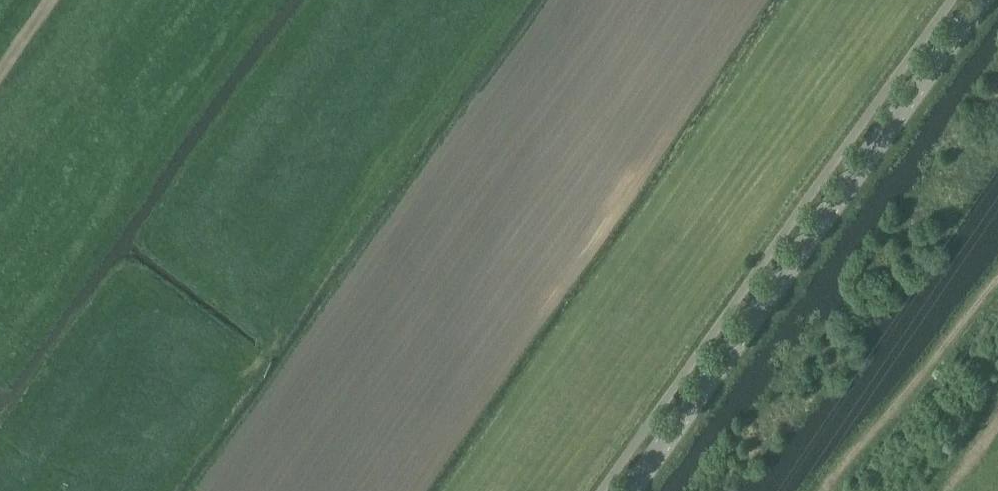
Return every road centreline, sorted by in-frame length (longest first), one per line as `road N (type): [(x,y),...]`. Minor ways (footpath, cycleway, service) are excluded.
road 1 (tertiary): [(631,490),(981,0)]

